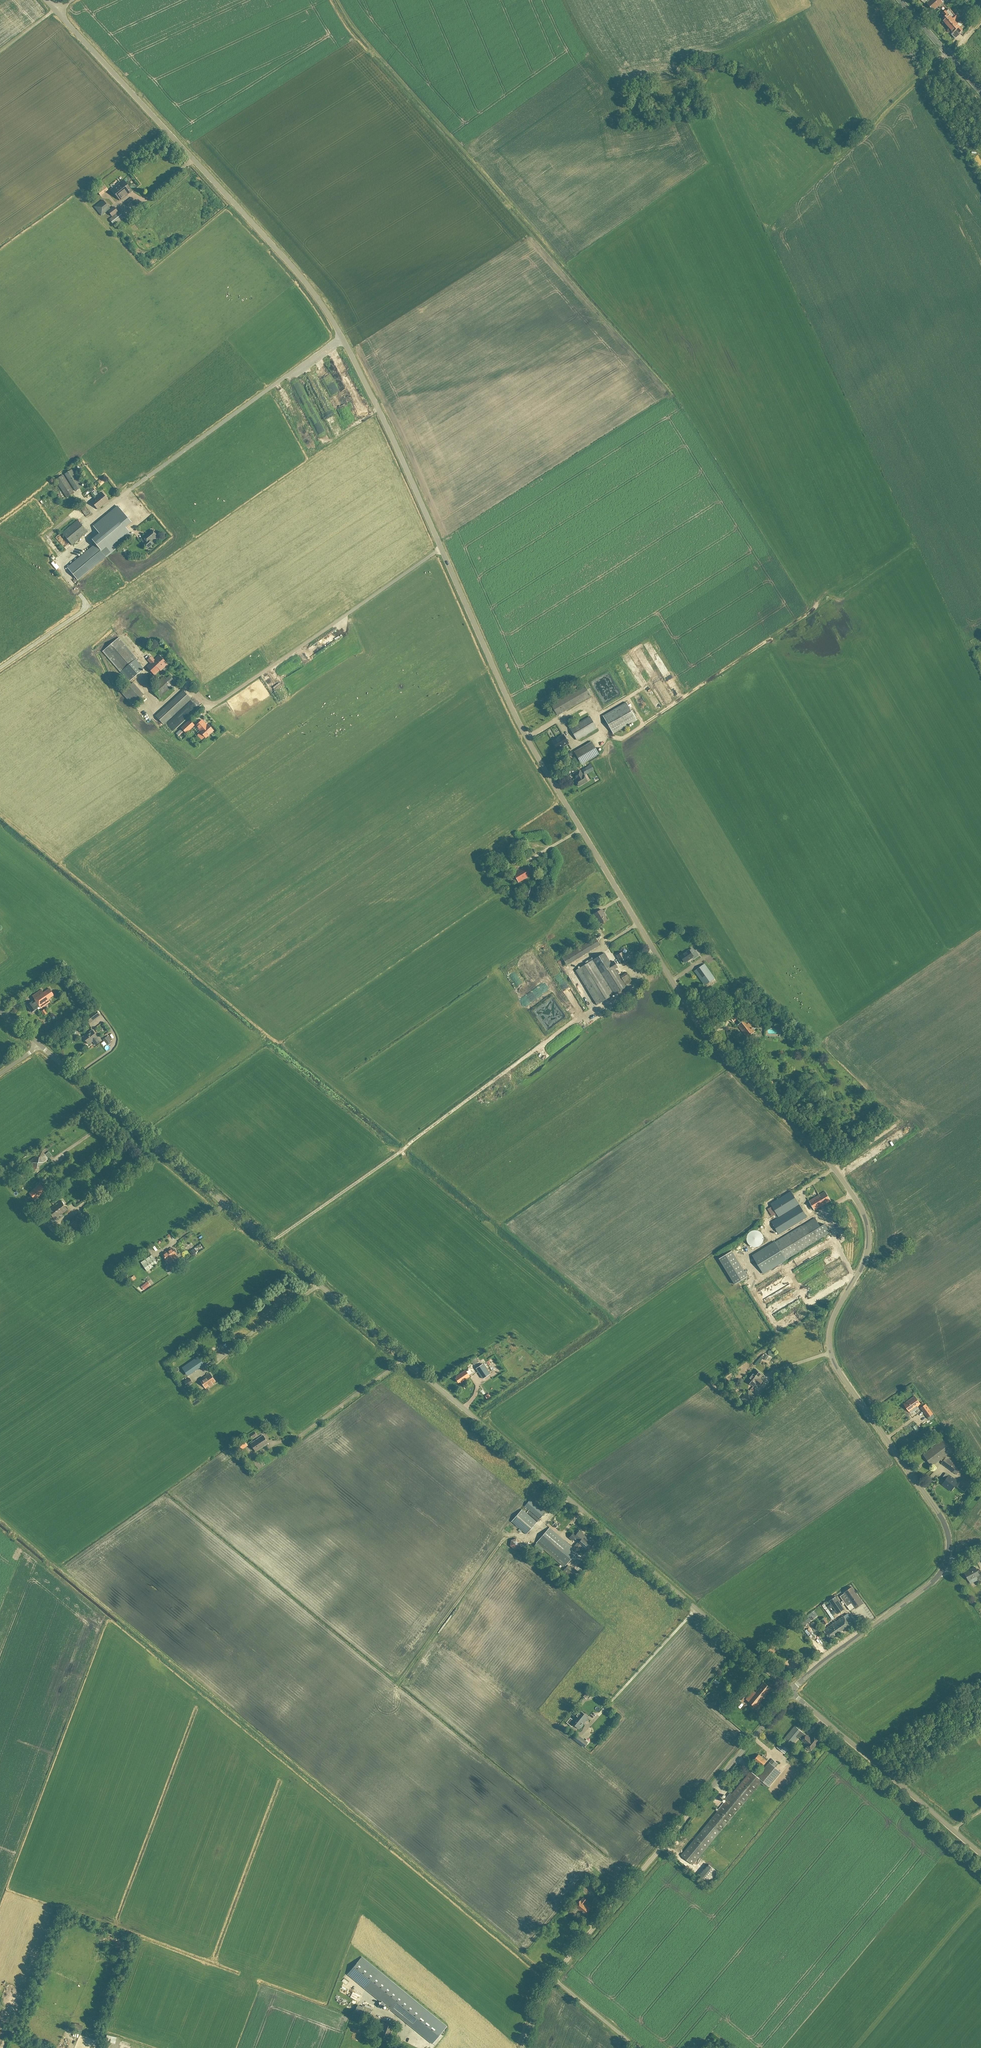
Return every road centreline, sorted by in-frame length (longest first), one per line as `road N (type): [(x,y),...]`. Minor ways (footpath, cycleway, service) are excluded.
road 1 (unclassified): [(790,1691),(910,1600),(948,1555),(946,1527),(834,1359),(832,1332),(868,1257),(868,1219),(811,1143),(720,1055),(638,924),(530,744),(364,374),(319,298),(53,7)]
road 2 (unclassified): [(790,1691),(40,1045)]
road 3 (unclassified): [(521,2047),(552,1975),(790,1691)]
road 4 (track): [(269,1243),(580,1016),(636,987)]
road 5 (unclassified): [(980,1854),(790,1691)]
road 6 (secondary): [(980,92),(900,0)]

